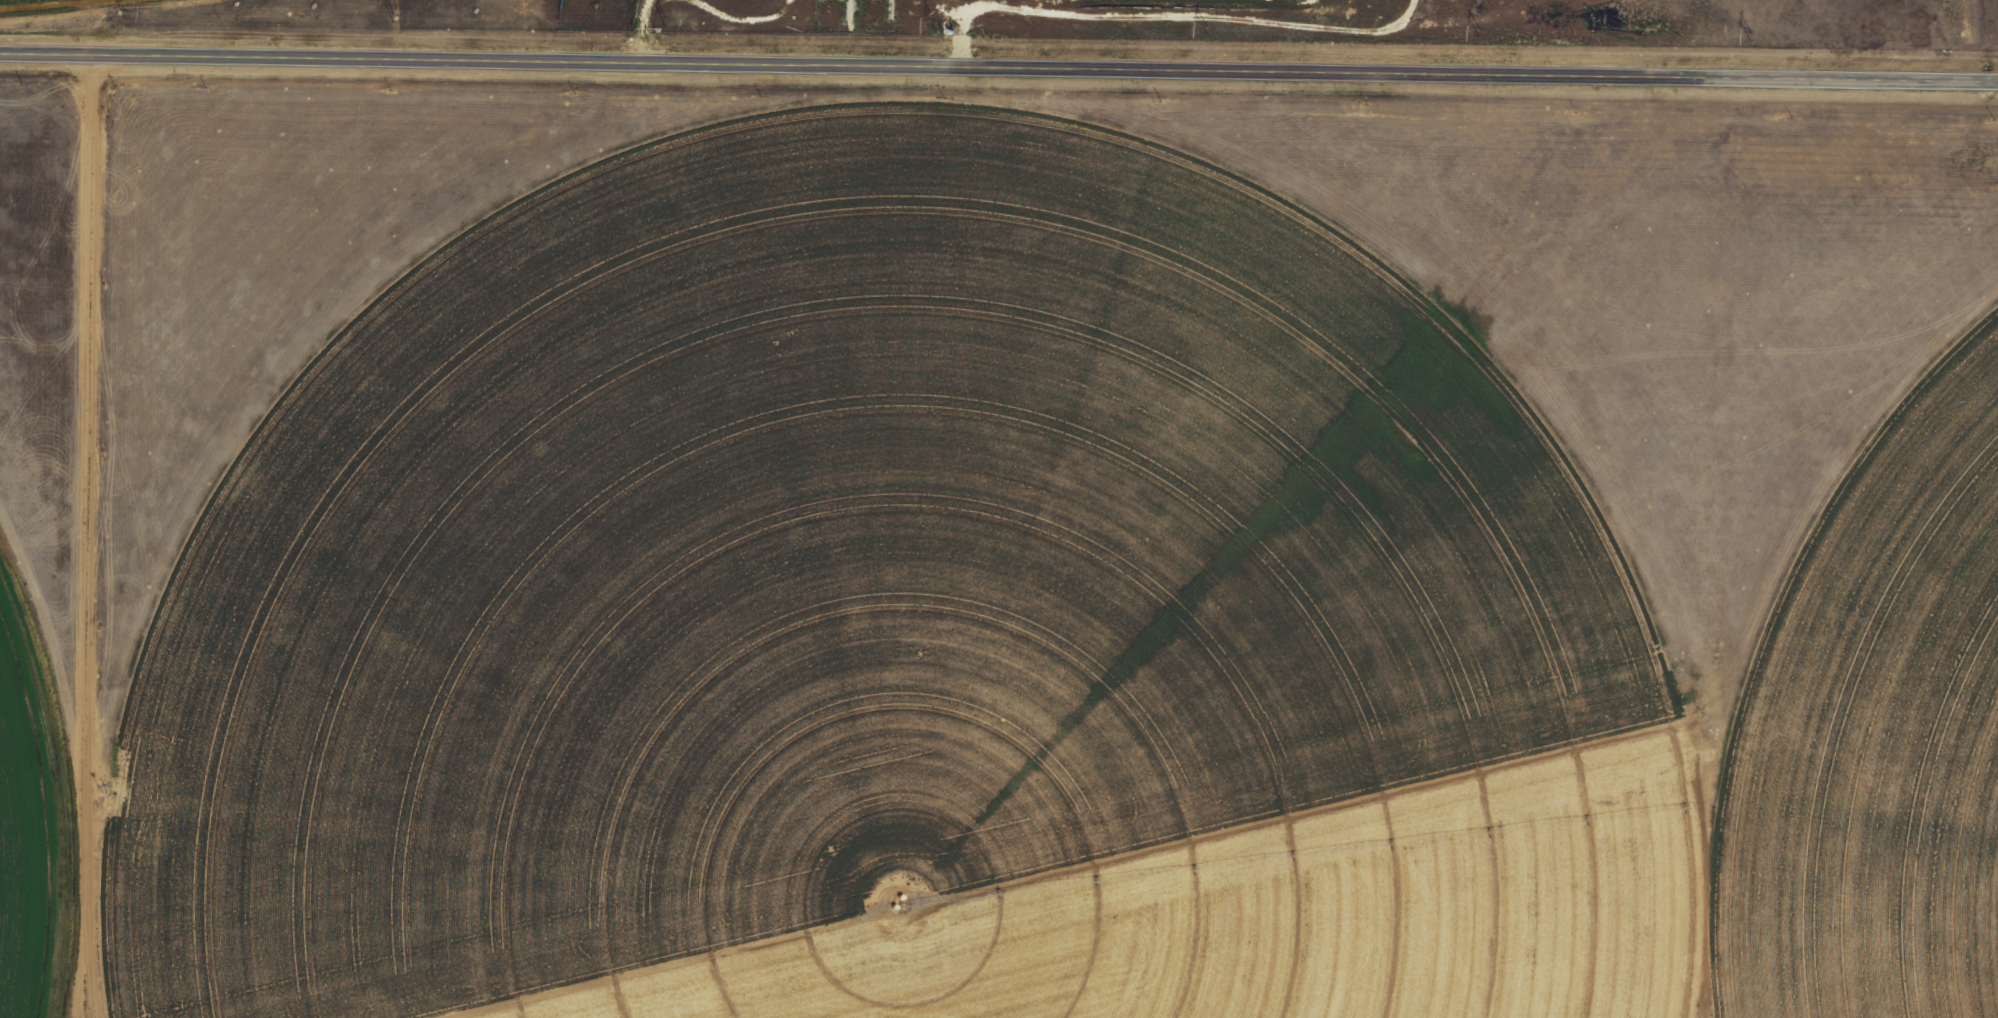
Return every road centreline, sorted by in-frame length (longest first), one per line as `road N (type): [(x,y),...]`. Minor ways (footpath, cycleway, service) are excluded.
road 1 (secondary): [(1997,81),(0,54)]
road 2 (residential): [(87,1017),(95,55)]

